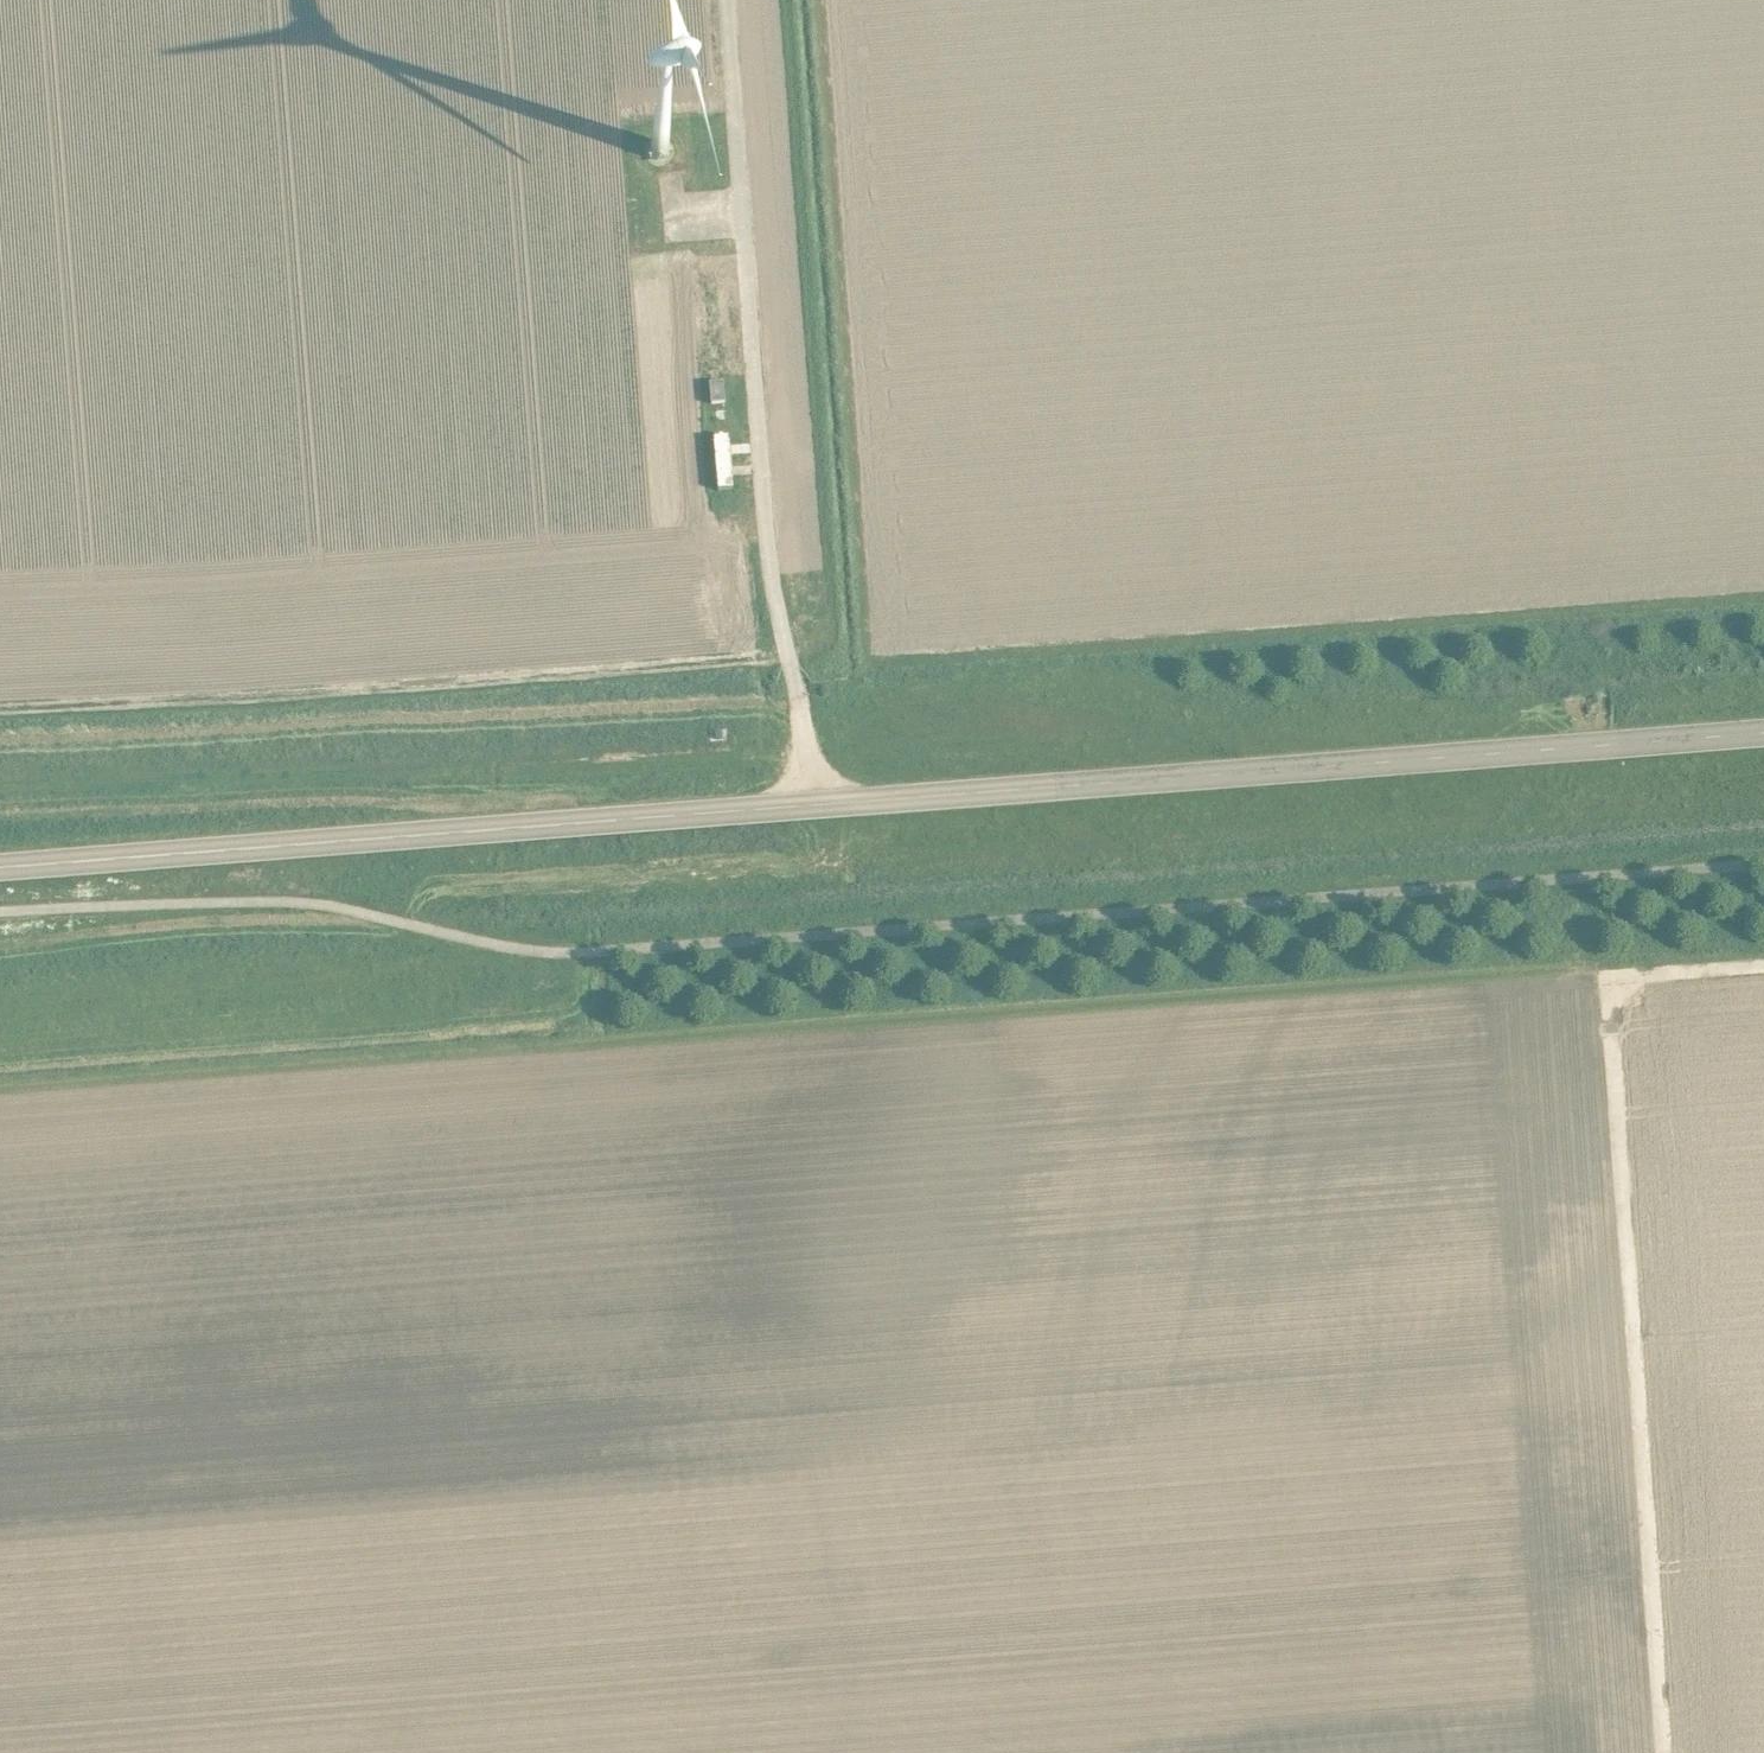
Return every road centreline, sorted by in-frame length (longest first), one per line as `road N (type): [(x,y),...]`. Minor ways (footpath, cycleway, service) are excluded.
road 1 (tertiary): [(1763,732),(0,861)]

